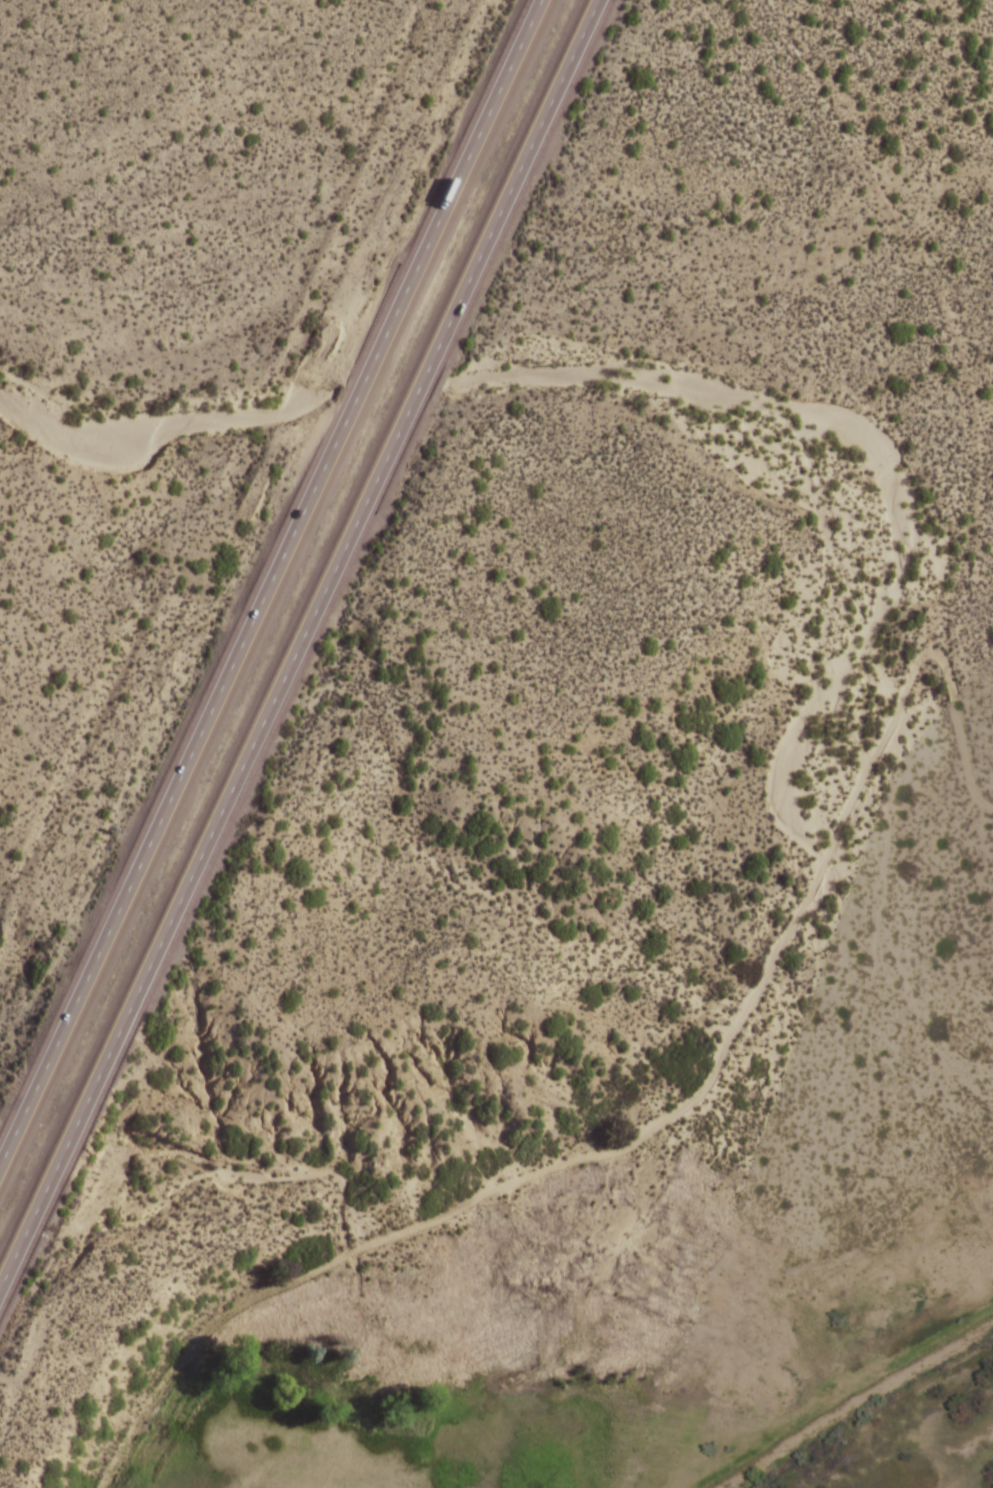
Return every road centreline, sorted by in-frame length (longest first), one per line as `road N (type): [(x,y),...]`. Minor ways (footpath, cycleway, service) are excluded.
road 1 (motorway): [(0,1287),(599,0)]
road 2 (motorway): [(540,0),(0,1164)]
road 3 (track): [(785,0),(967,357),(980,492),(959,625),(944,656)]
road 4 (track): [(666,1118),(620,1150),(520,1179),(212,1321),(161,1382),(99,1487)]
road 5 (track): [(831,851),(712,1076),(666,1118)]
road 6 (track): [(918,667),(831,851)]
road 7 (track): [(992,803),(983,799),(970,766),(944,656),(936,650),(918,667)]

